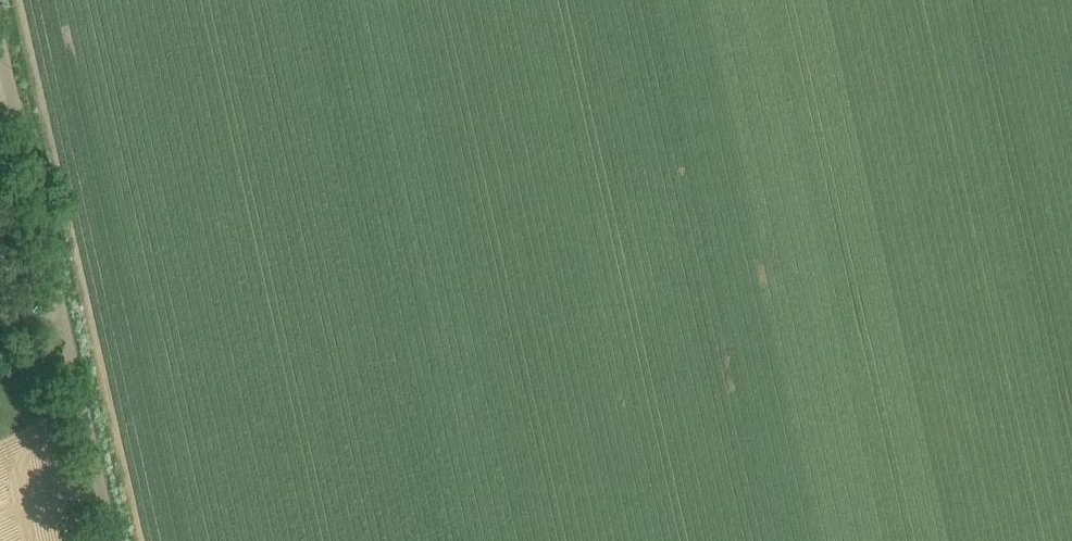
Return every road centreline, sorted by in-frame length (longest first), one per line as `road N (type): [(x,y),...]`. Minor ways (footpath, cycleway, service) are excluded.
road 1 (unclassified): [(121,540),(0,1)]

